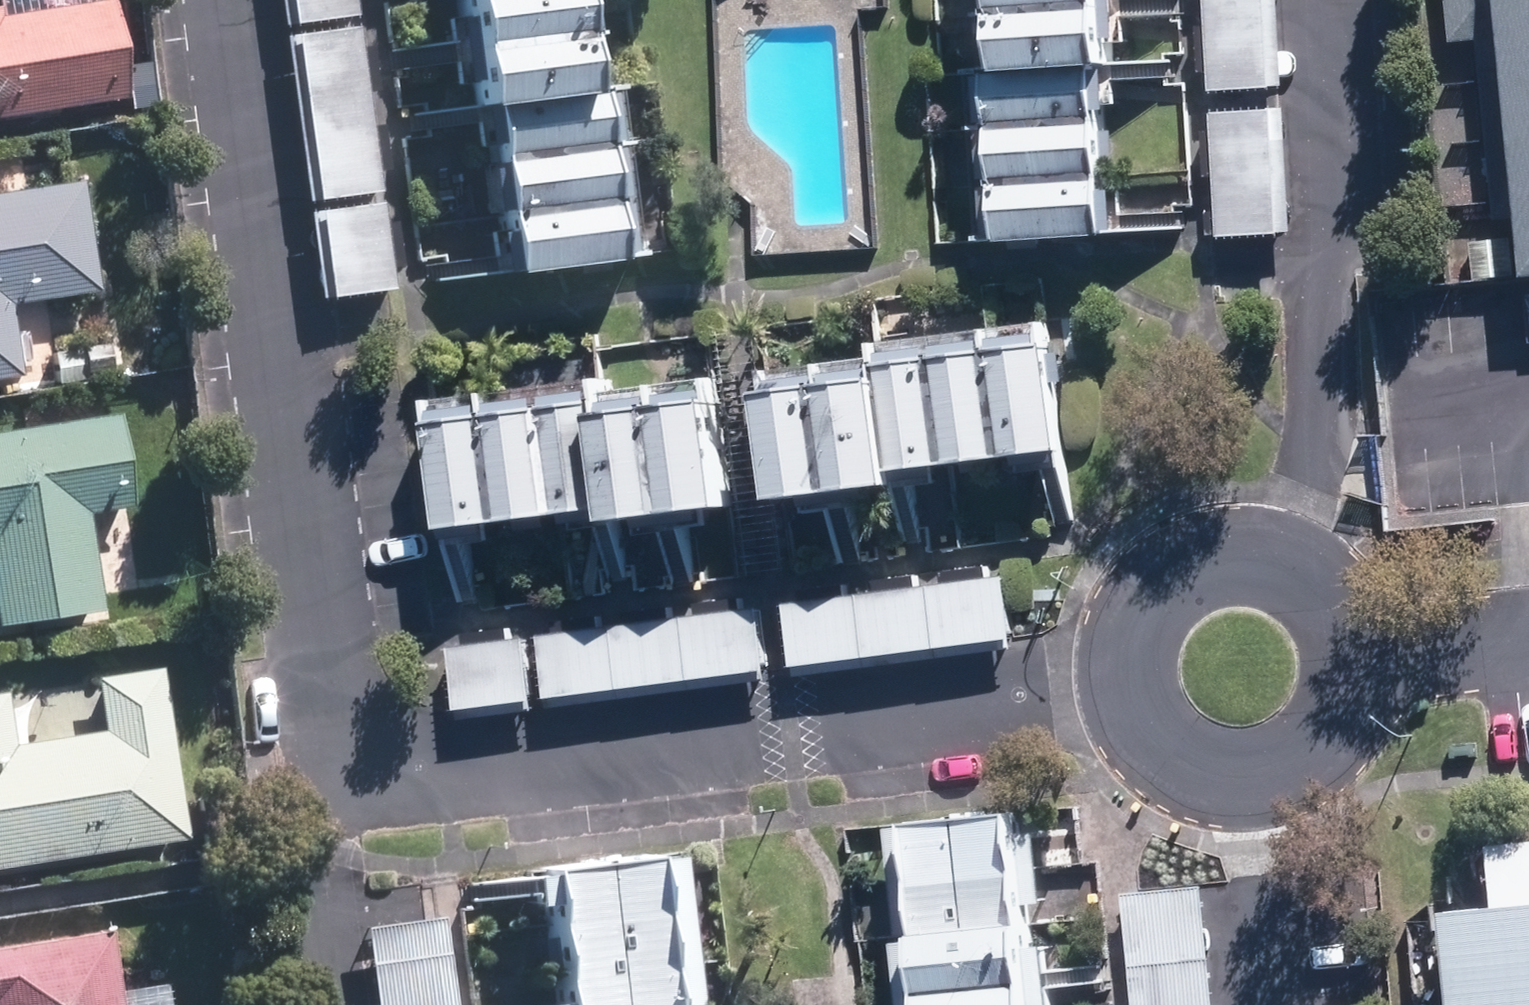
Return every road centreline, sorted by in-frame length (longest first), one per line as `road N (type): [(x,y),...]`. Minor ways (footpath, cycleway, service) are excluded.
road 1 (residential): [(1349,730),(1296,781),(1225,792),(1191,782),(1140,735),(1127,703),(1124,662),(1135,622),(1160,589),(1194,565),(1234,555),(1307,573),(1333,595),(1362,657)]
road 2 (residential): [(1362,657),(1528,642)]

